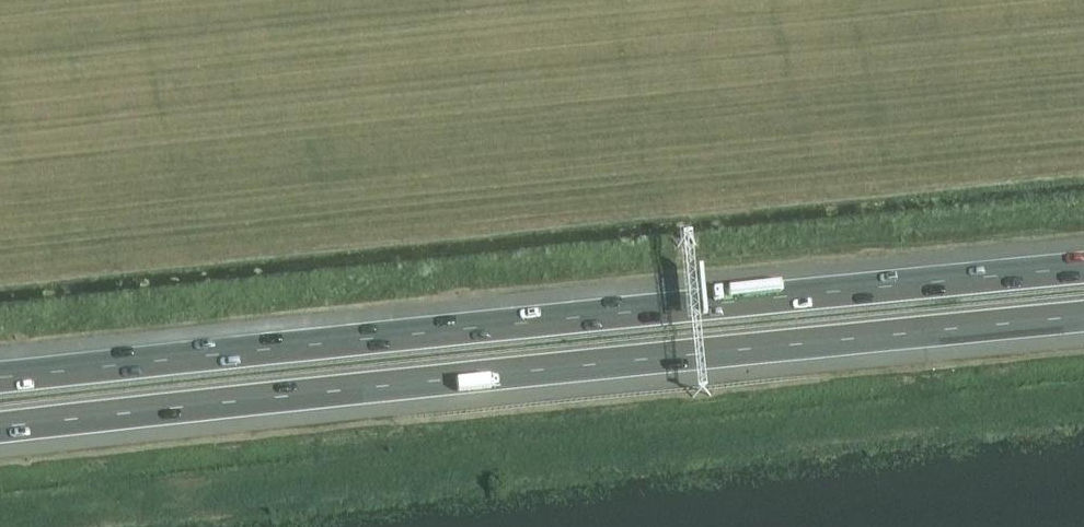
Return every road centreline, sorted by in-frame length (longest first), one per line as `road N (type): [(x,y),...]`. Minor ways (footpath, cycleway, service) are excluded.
road 1 (motorway): [(0,426),(1083,315)]
road 2 (motorway): [(1083,267),(0,376)]

